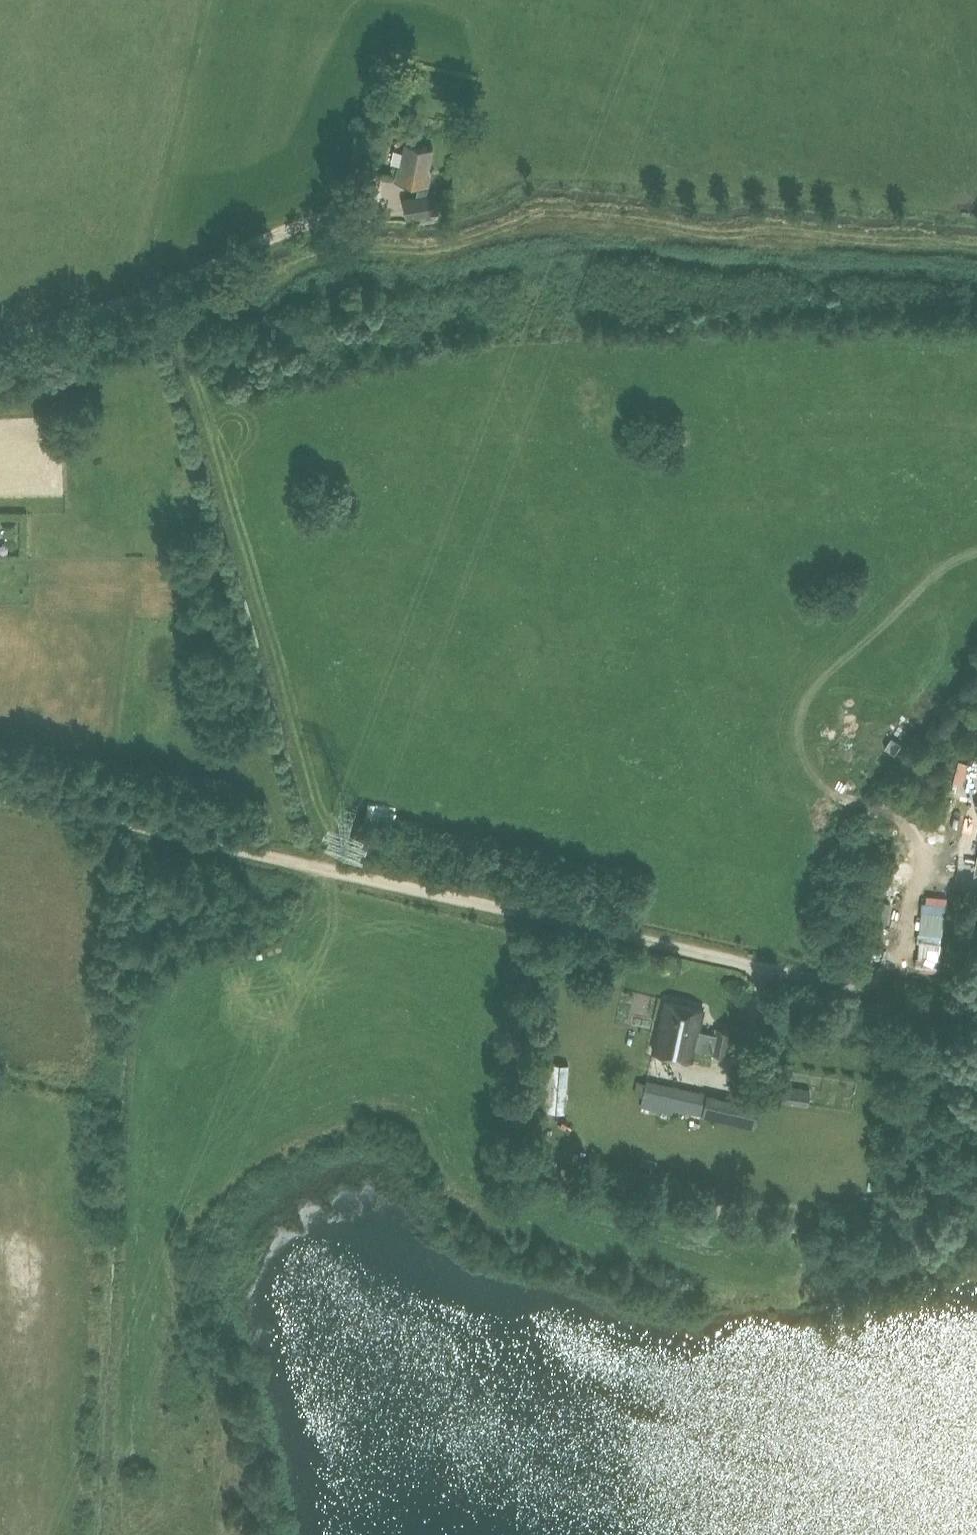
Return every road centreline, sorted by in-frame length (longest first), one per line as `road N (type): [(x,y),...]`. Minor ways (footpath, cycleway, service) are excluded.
road 1 (unclassified): [(869,989),(0,792)]
road 2 (track): [(0,343),(141,297),(292,225),(388,207)]

